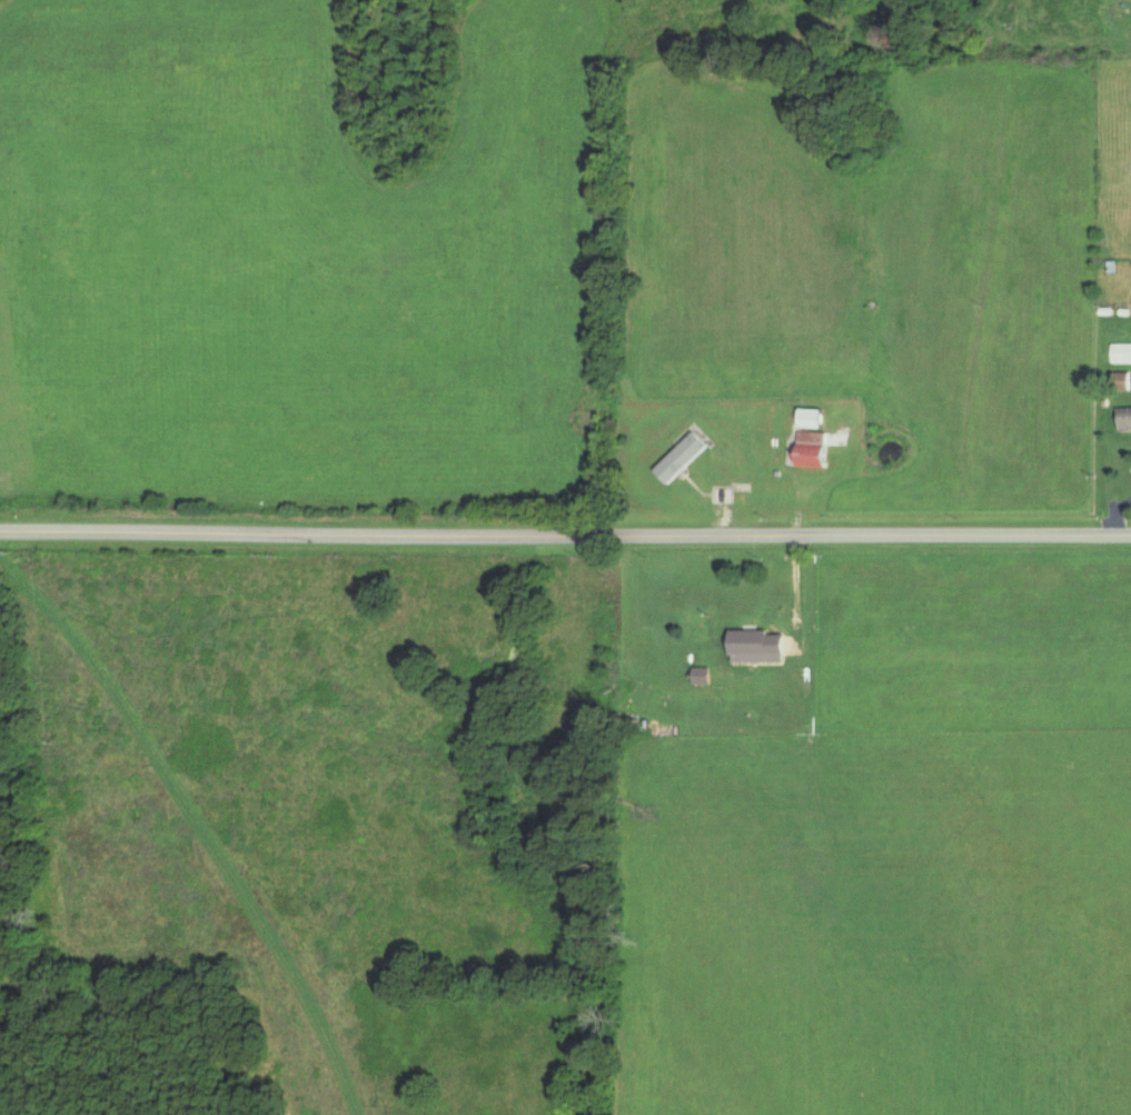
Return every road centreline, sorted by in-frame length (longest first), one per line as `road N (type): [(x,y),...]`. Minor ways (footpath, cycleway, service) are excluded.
road 1 (tertiary): [(1130,532),(0,527)]
road 2 (residential): [(631,531),(617,669)]

